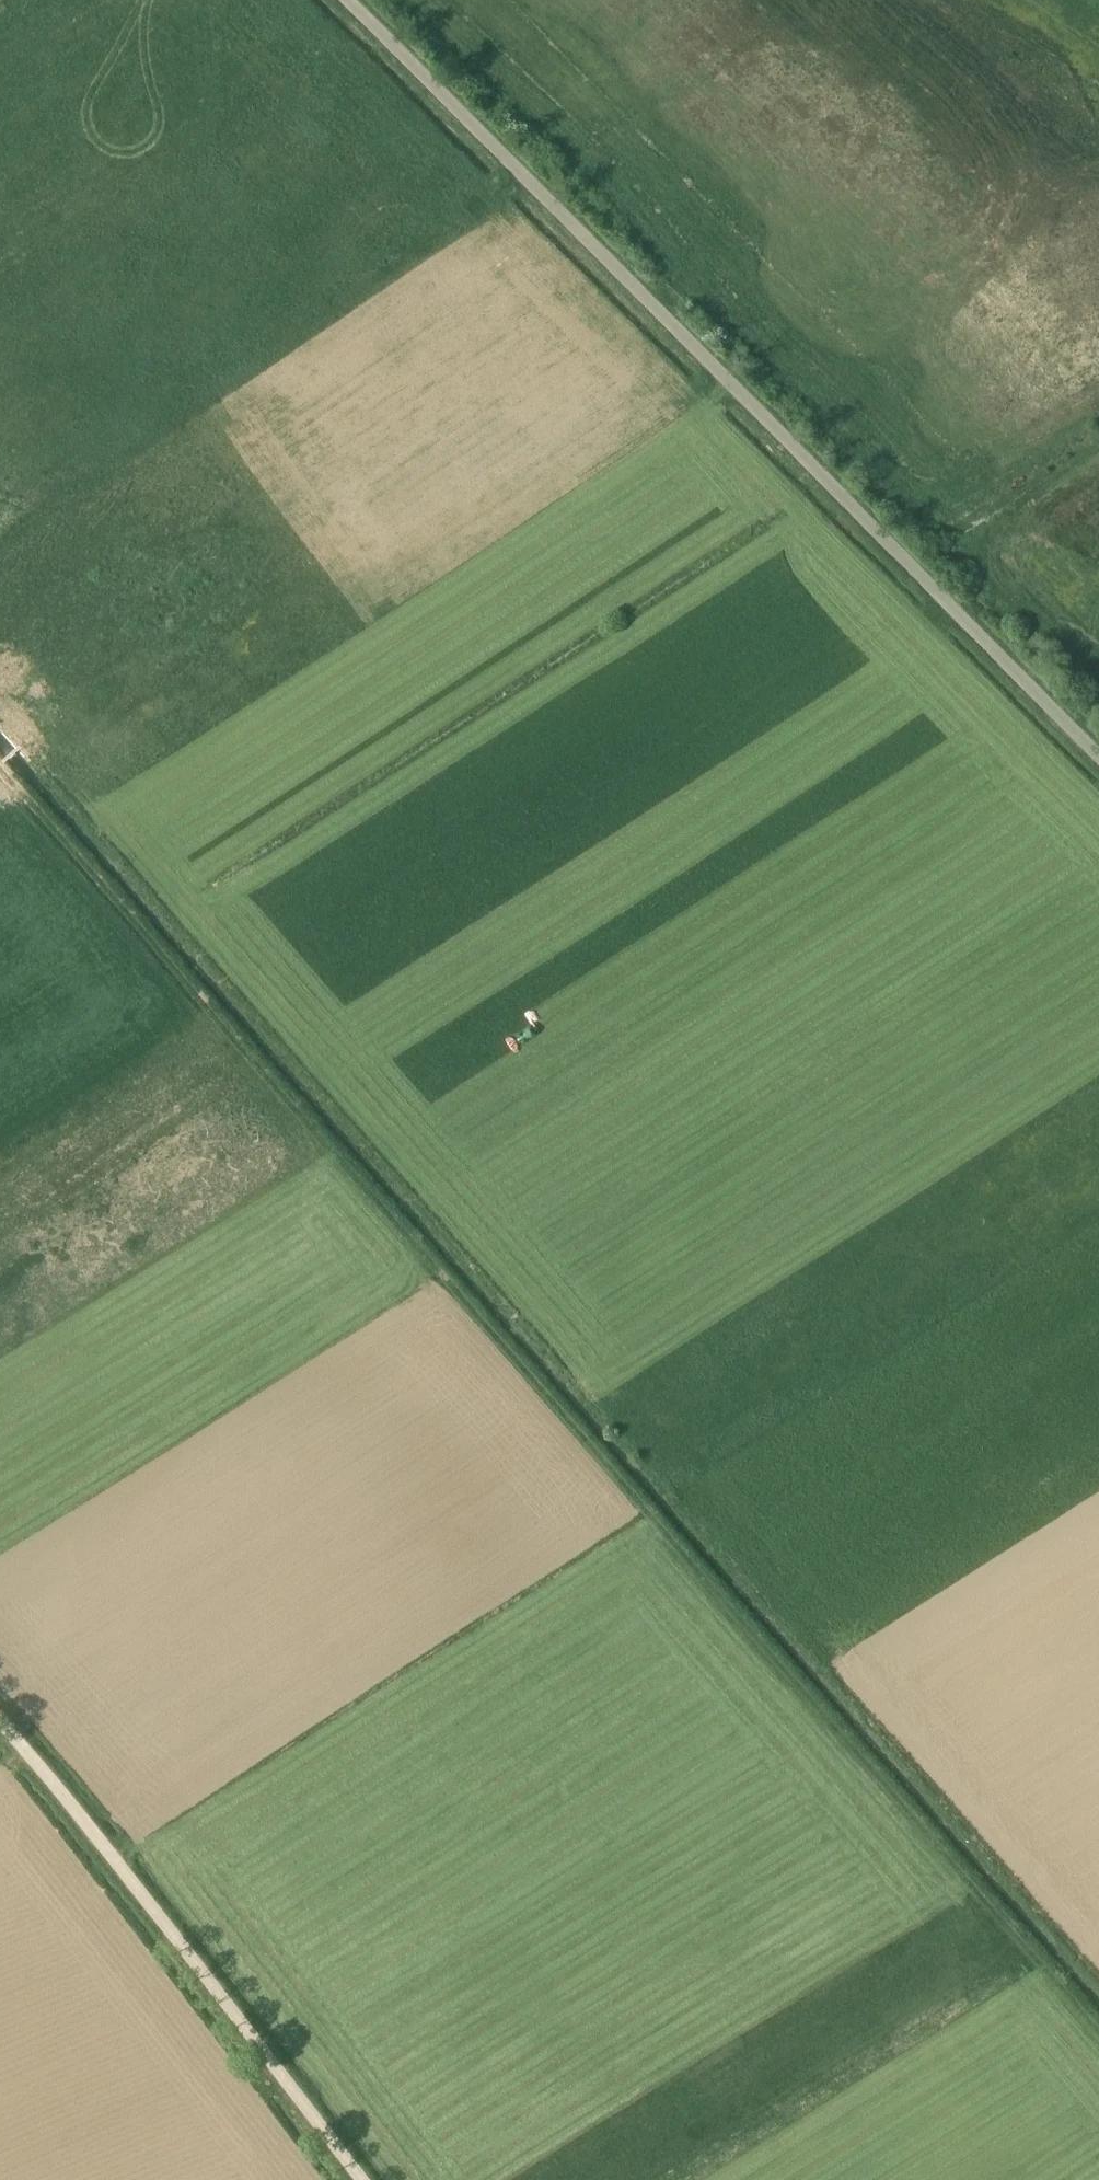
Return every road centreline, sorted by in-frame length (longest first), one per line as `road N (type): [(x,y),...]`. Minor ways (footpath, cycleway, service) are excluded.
road 1 (unclassified): [(1098,756),(343,0)]
road 2 (unclassified): [(355,2179),(0,1730)]

